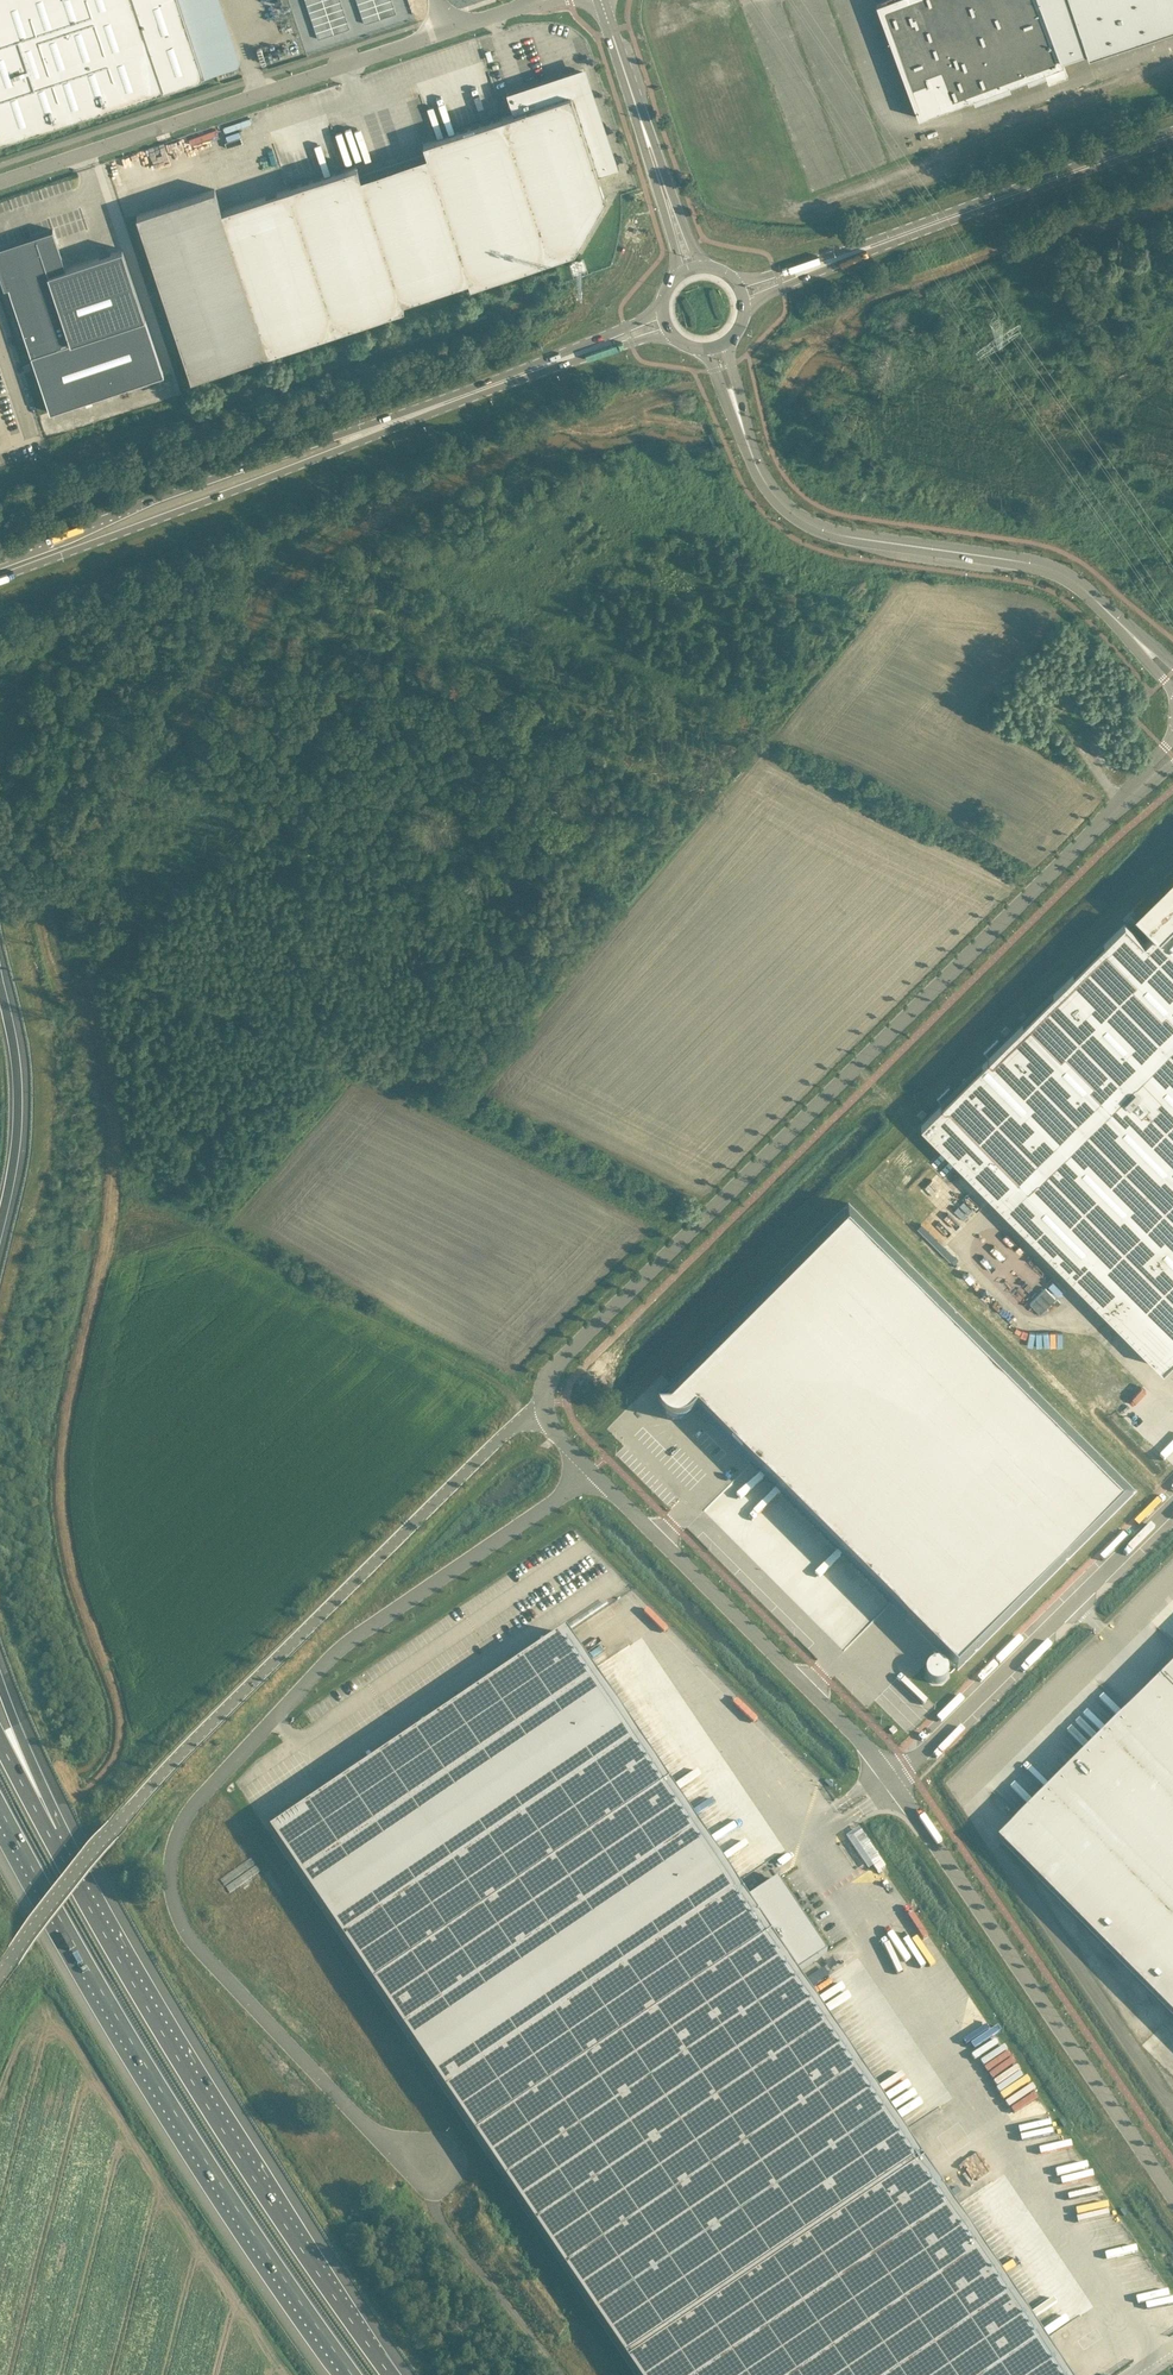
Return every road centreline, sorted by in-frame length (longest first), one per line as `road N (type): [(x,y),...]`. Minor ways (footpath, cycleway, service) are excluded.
road 1 (unclassified): [(446,2159),(417,2157),(371,2128),(238,1998),(183,1929),(169,1891),(172,1843),(217,1777),(352,1640),(592,1473)]
road 2 (unclassified): [(546,1407),(543,1385),(558,1360),(1136,790)]
road 3 (unclassified): [(0,1976),(151,1785),(515,1424),(546,1407)]
road 4 (primary): [(0,582),(698,320)]
road 5 (primary): [(692,300),(0,557)]
road 6 (motorway): [(0,1807),(160,2090),(352,2374)]
road 7 (motorway): [(392,2374),(183,2066),(49,1835)]
road 8 (unclassified): [(894,1775),(1172,2192)]
road 9 (primary): [(1172,125),(712,292)]
road 10 (primary): [(720,313),(1172,145)]
road 11 (unclassified): [(447,31),(0,182)]
road 12 (unclassified): [(592,1473),(894,1775)]
road 13 (unclassified): [(1172,1504),(894,1775)]
road 14 (tertiary): [(1107,609),(1044,565),(813,522)]
road 15 (track): [(417,2157),(427,2198),(499,2251),(574,2374)]
road 16 (tertiary): [(698,320),(757,475),(782,507),(813,522)]
road 17 (motorway): [(0,1220),(17,1107),(0,985)]
road 18 (tertiary): [(813,522),(773,457),(720,313)]
road 19 (secondary): [(631,89),(639,145),(692,300)]
road 20 (secondary): [(712,292),(659,141),(631,89)]
road 21 (motorway): [(49,1835),(0,1682)]

